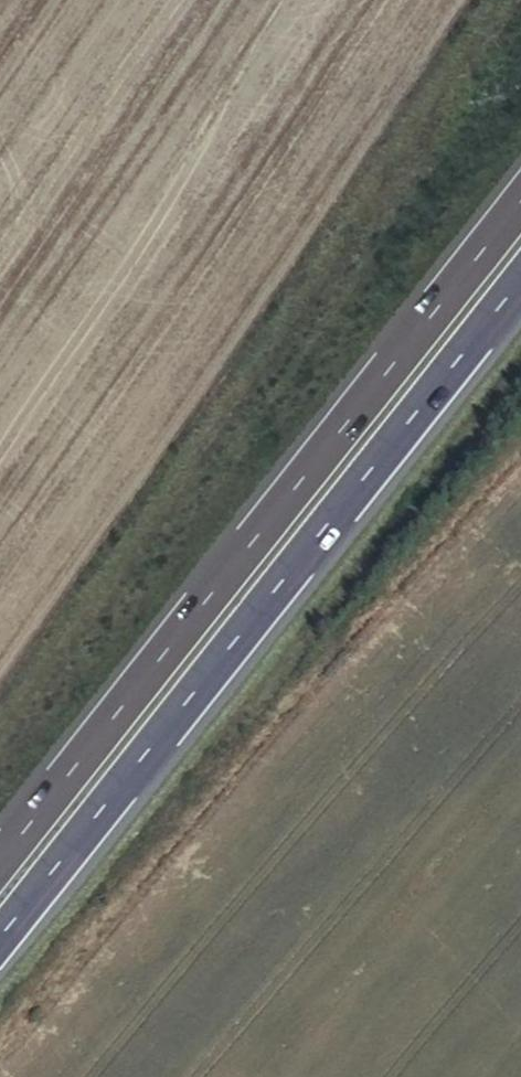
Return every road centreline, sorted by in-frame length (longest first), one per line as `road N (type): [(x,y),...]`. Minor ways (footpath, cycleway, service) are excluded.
road 1 (motorway): [(0,949),(520,292)]
road 2 (motorway): [(520,203),(0,856)]

